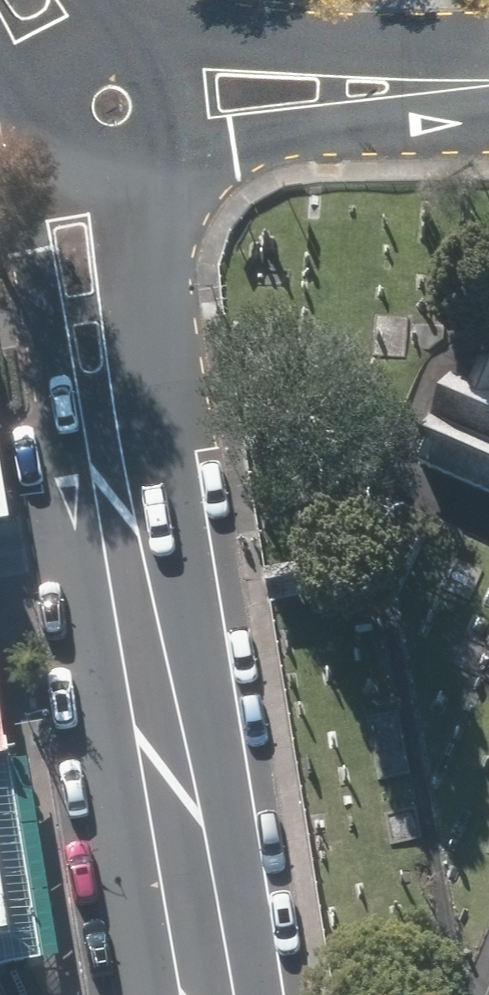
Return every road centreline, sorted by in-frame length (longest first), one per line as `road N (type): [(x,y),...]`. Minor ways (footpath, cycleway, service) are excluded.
road 1 (primary): [(160,994),(56,403),(37,154)]
road 2 (primary): [(156,180),(257,994)]
road 3 (tertiary): [(160,27),(470,87)]
road 4 (tertiary): [(470,87),(182,156)]
road 5 (primary): [(160,27),(179,43),(200,87),(194,135),(182,156)]
road 6 (primary): [(156,180),(104,192),(55,173),(37,154)]
road 7 (primary): [(21,111),(36,50),(89,14)]

